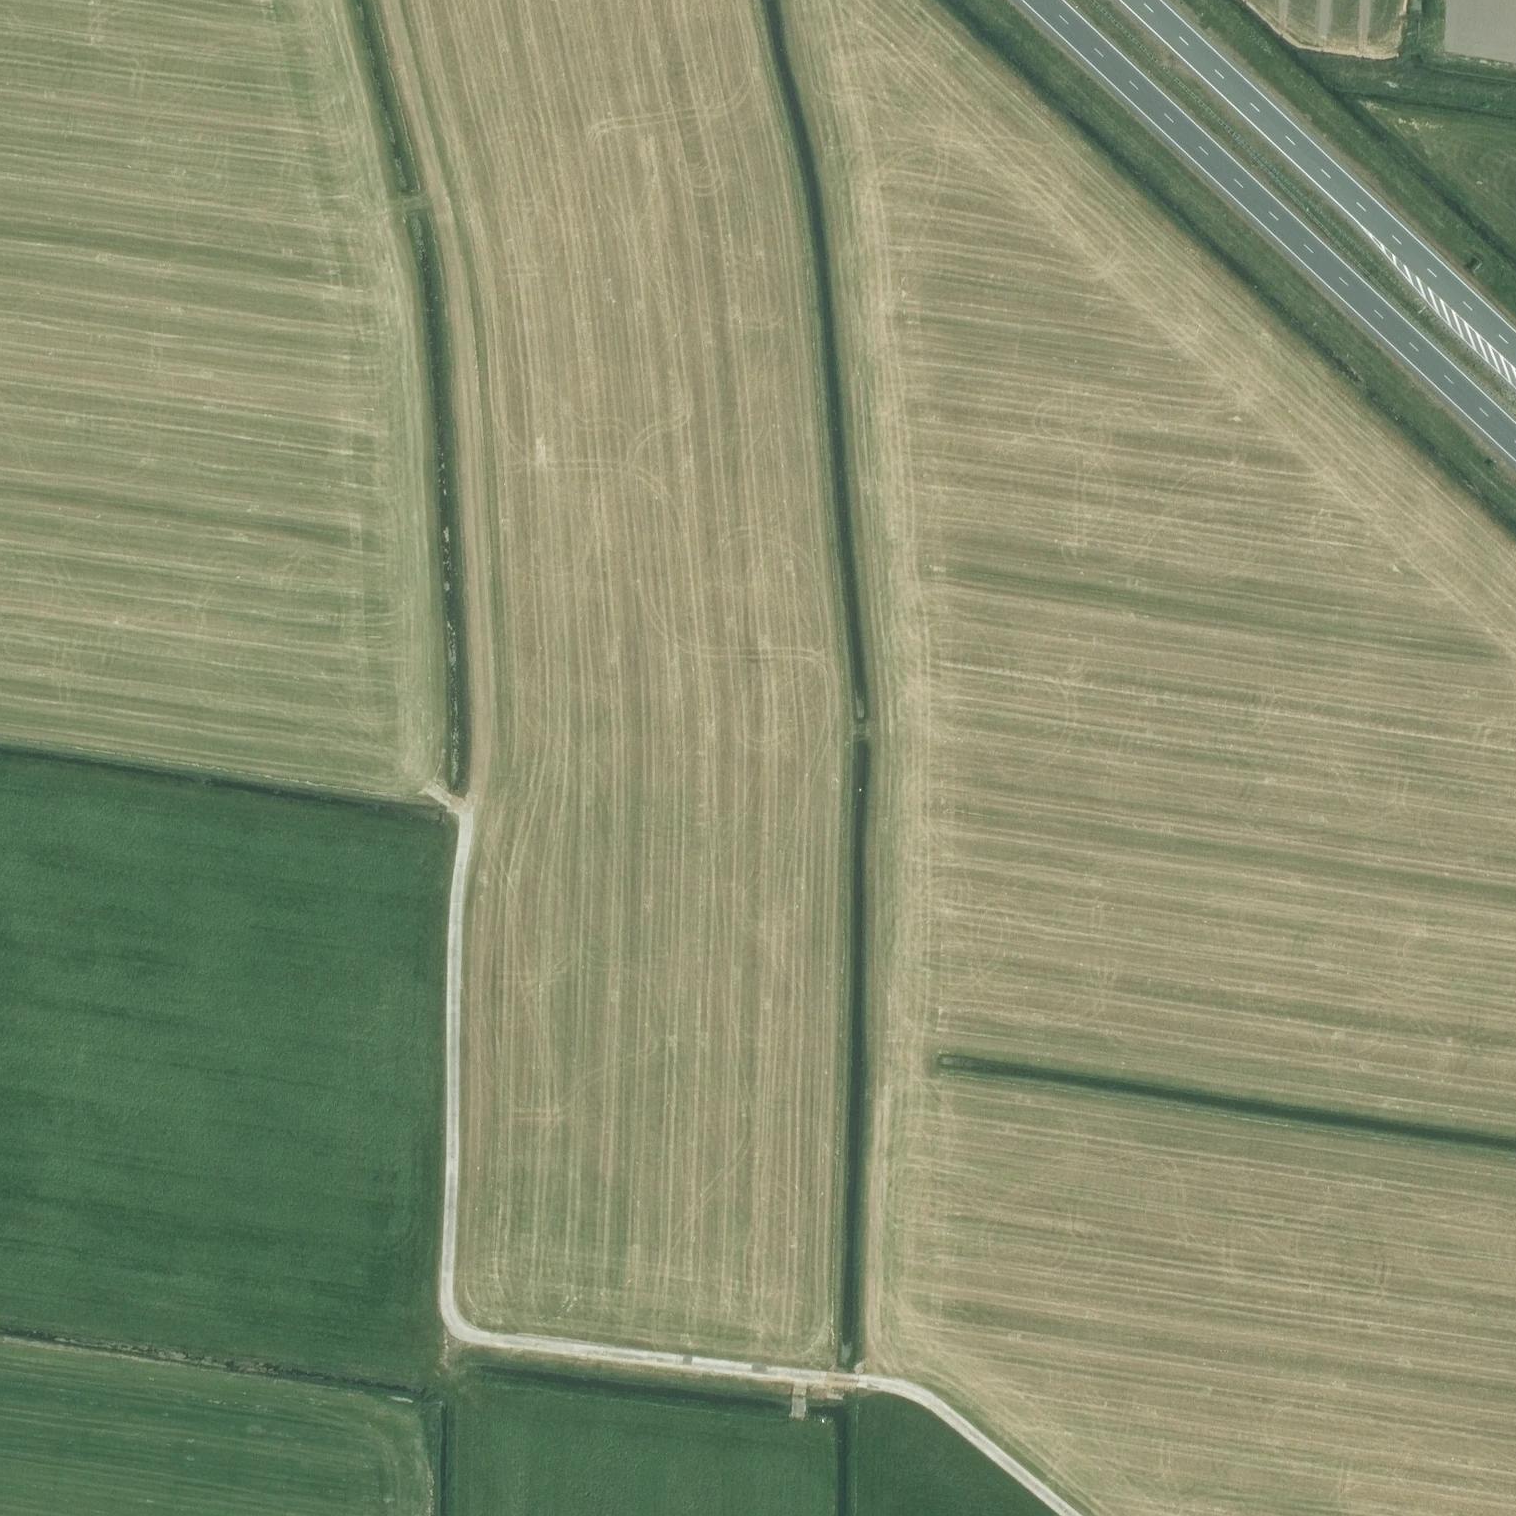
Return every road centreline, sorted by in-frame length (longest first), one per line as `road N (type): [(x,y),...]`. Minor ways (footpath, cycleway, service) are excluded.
road 1 (track): [(433,790),(466,821),(446,1299),(455,1325),(476,1336),(896,1385),(930,1399),(1073,1515)]
road 2 (trunk): [(1045,0),(1515,441)]
road 3 (trunk): [(1515,348),(1142,0)]

